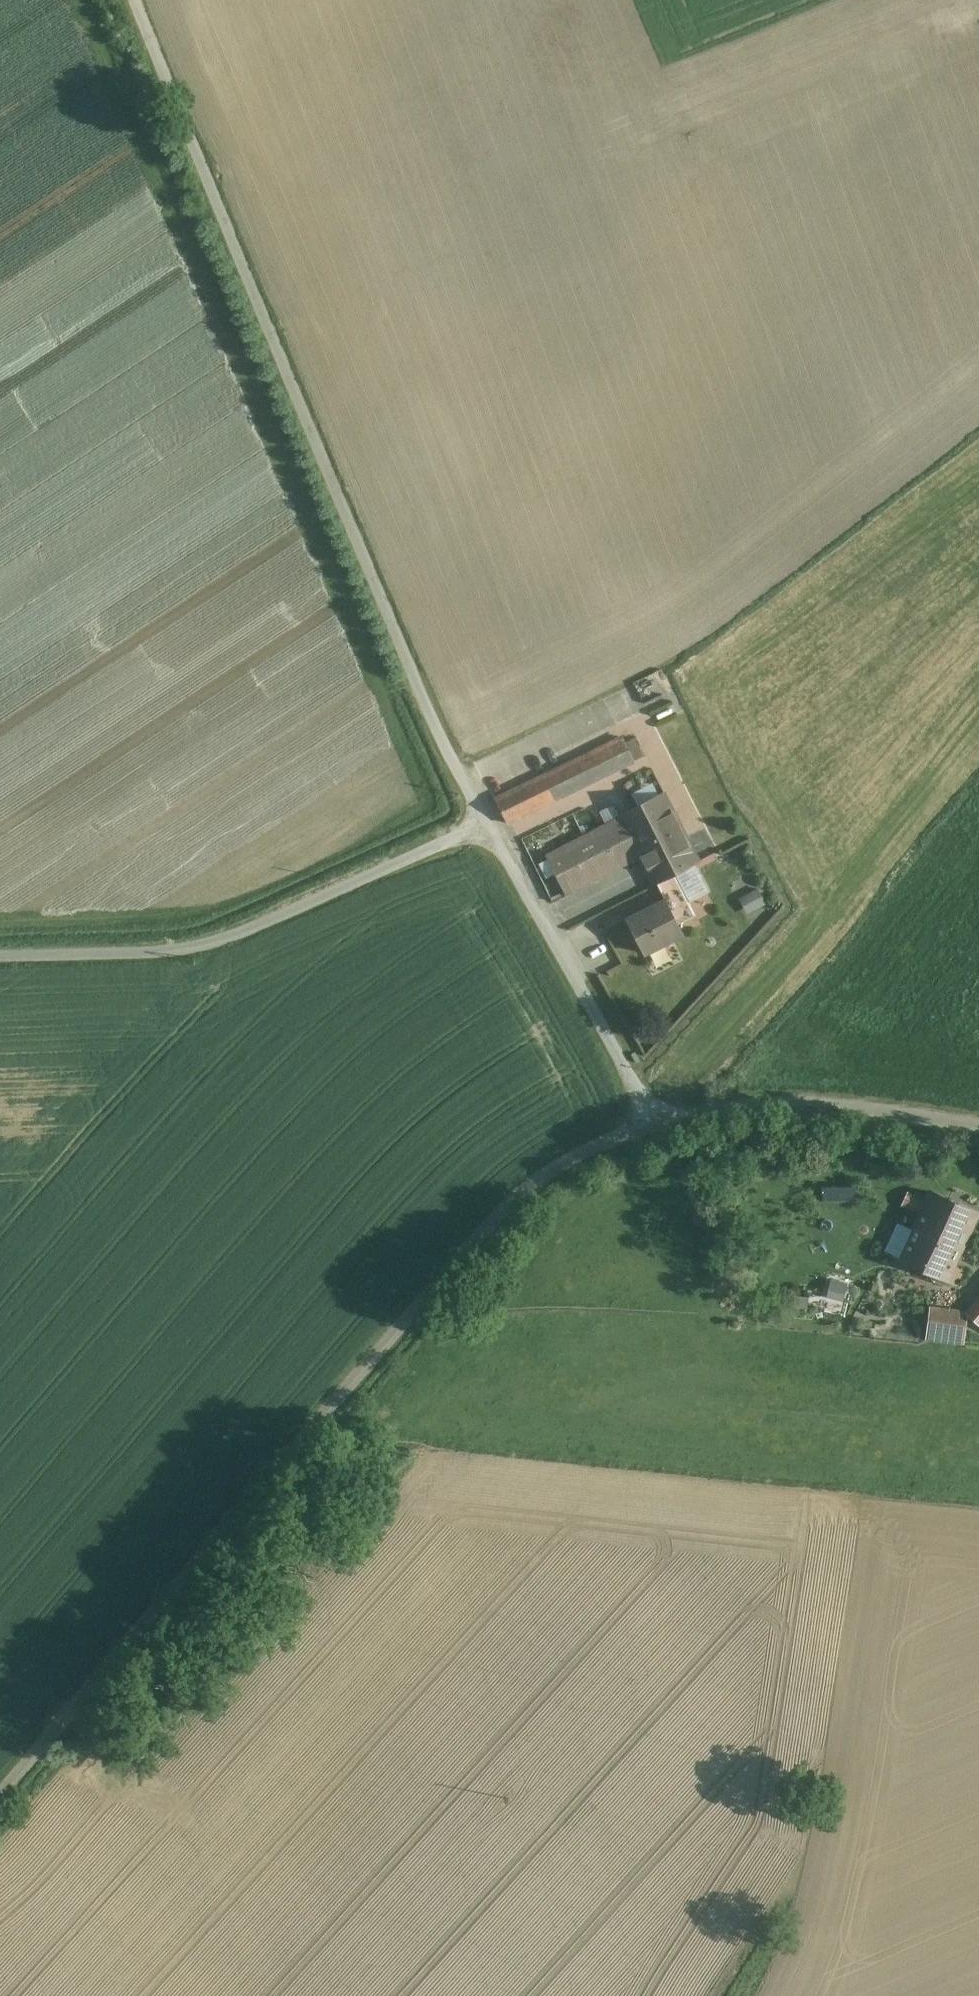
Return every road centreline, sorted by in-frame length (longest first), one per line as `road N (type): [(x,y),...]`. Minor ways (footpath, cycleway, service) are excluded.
road 1 (unclassified): [(0,1791),(170,1584),(506,1212),(545,1175),(652,1125)]
road 2 (unclassified): [(489,824),(449,755),(136,0)]
road 3 (unclassified): [(0,956),(192,949),(489,824)]
road 4 (unclassified): [(652,1125),(645,1098),(489,824)]
road 5 (unclassified): [(652,1125),(746,1104),(809,1102),(978,1126)]

